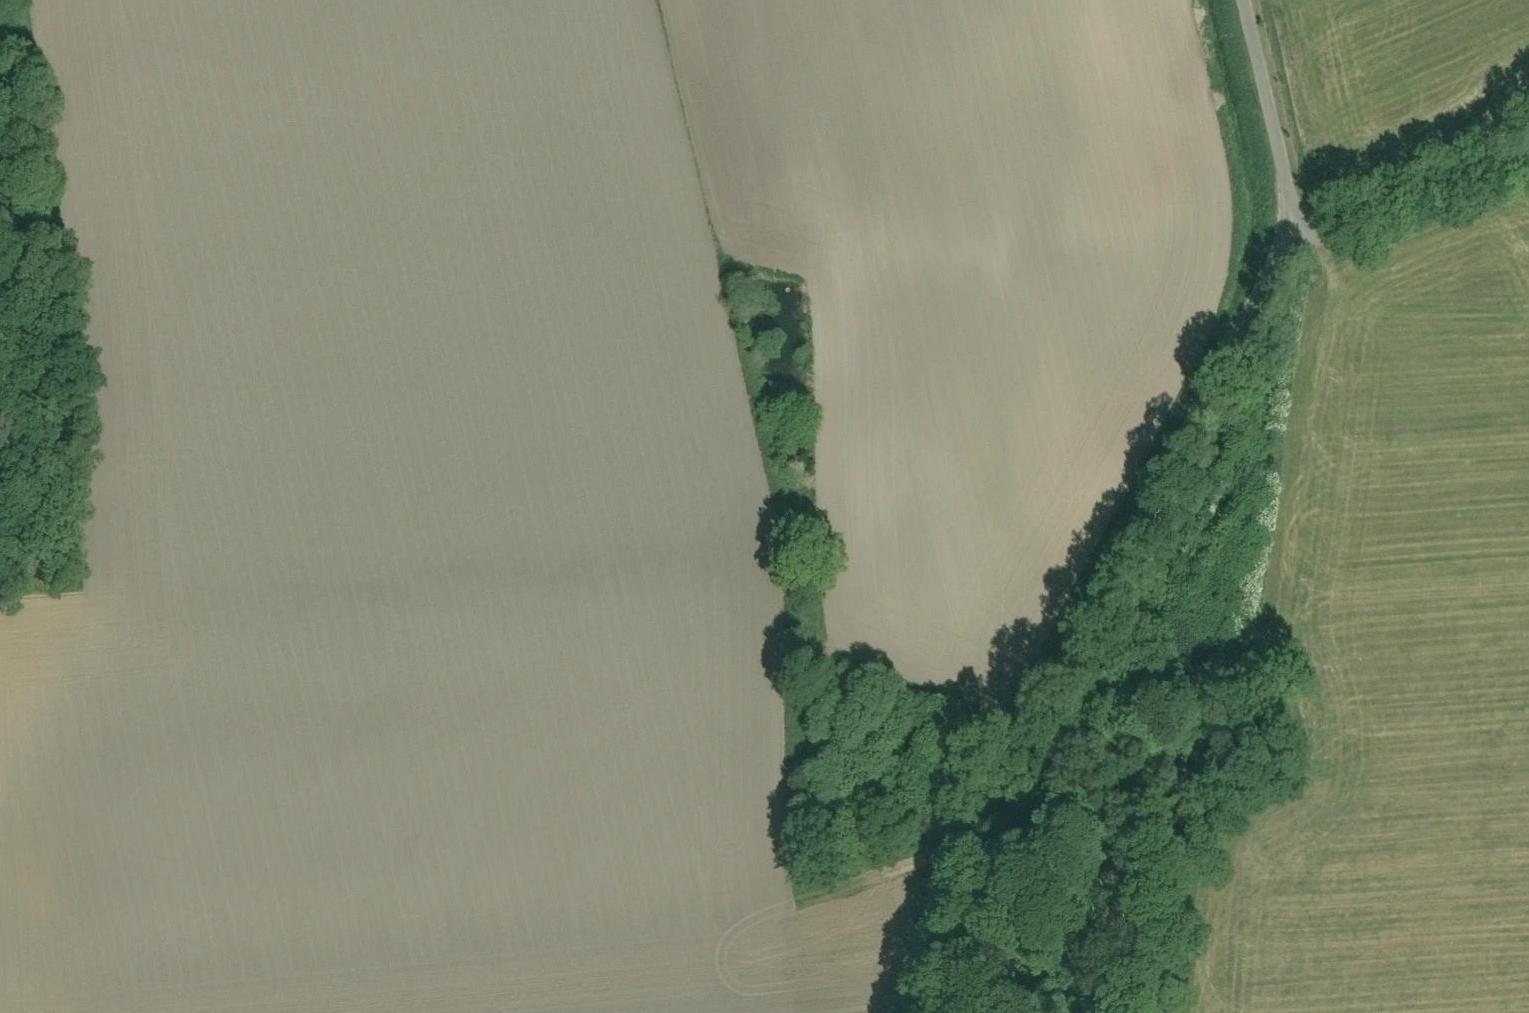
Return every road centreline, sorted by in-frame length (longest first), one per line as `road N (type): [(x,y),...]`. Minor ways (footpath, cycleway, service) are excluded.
road 1 (unclassified): [(1246,0),(1287,167),(1286,210),(1253,302),(1016,745),(932,945),(914,1012)]
road 2 (track): [(1274,244),(1528,167)]

